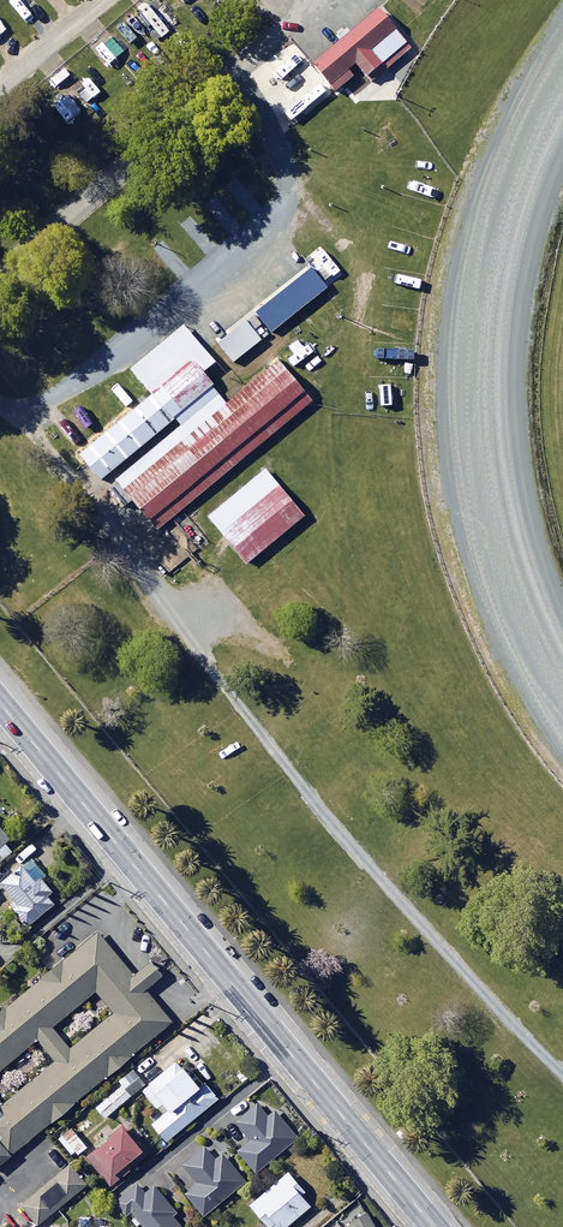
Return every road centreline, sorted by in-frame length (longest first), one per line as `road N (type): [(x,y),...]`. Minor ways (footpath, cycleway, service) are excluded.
road 1 (secondary): [(434,1226),(0,704)]

